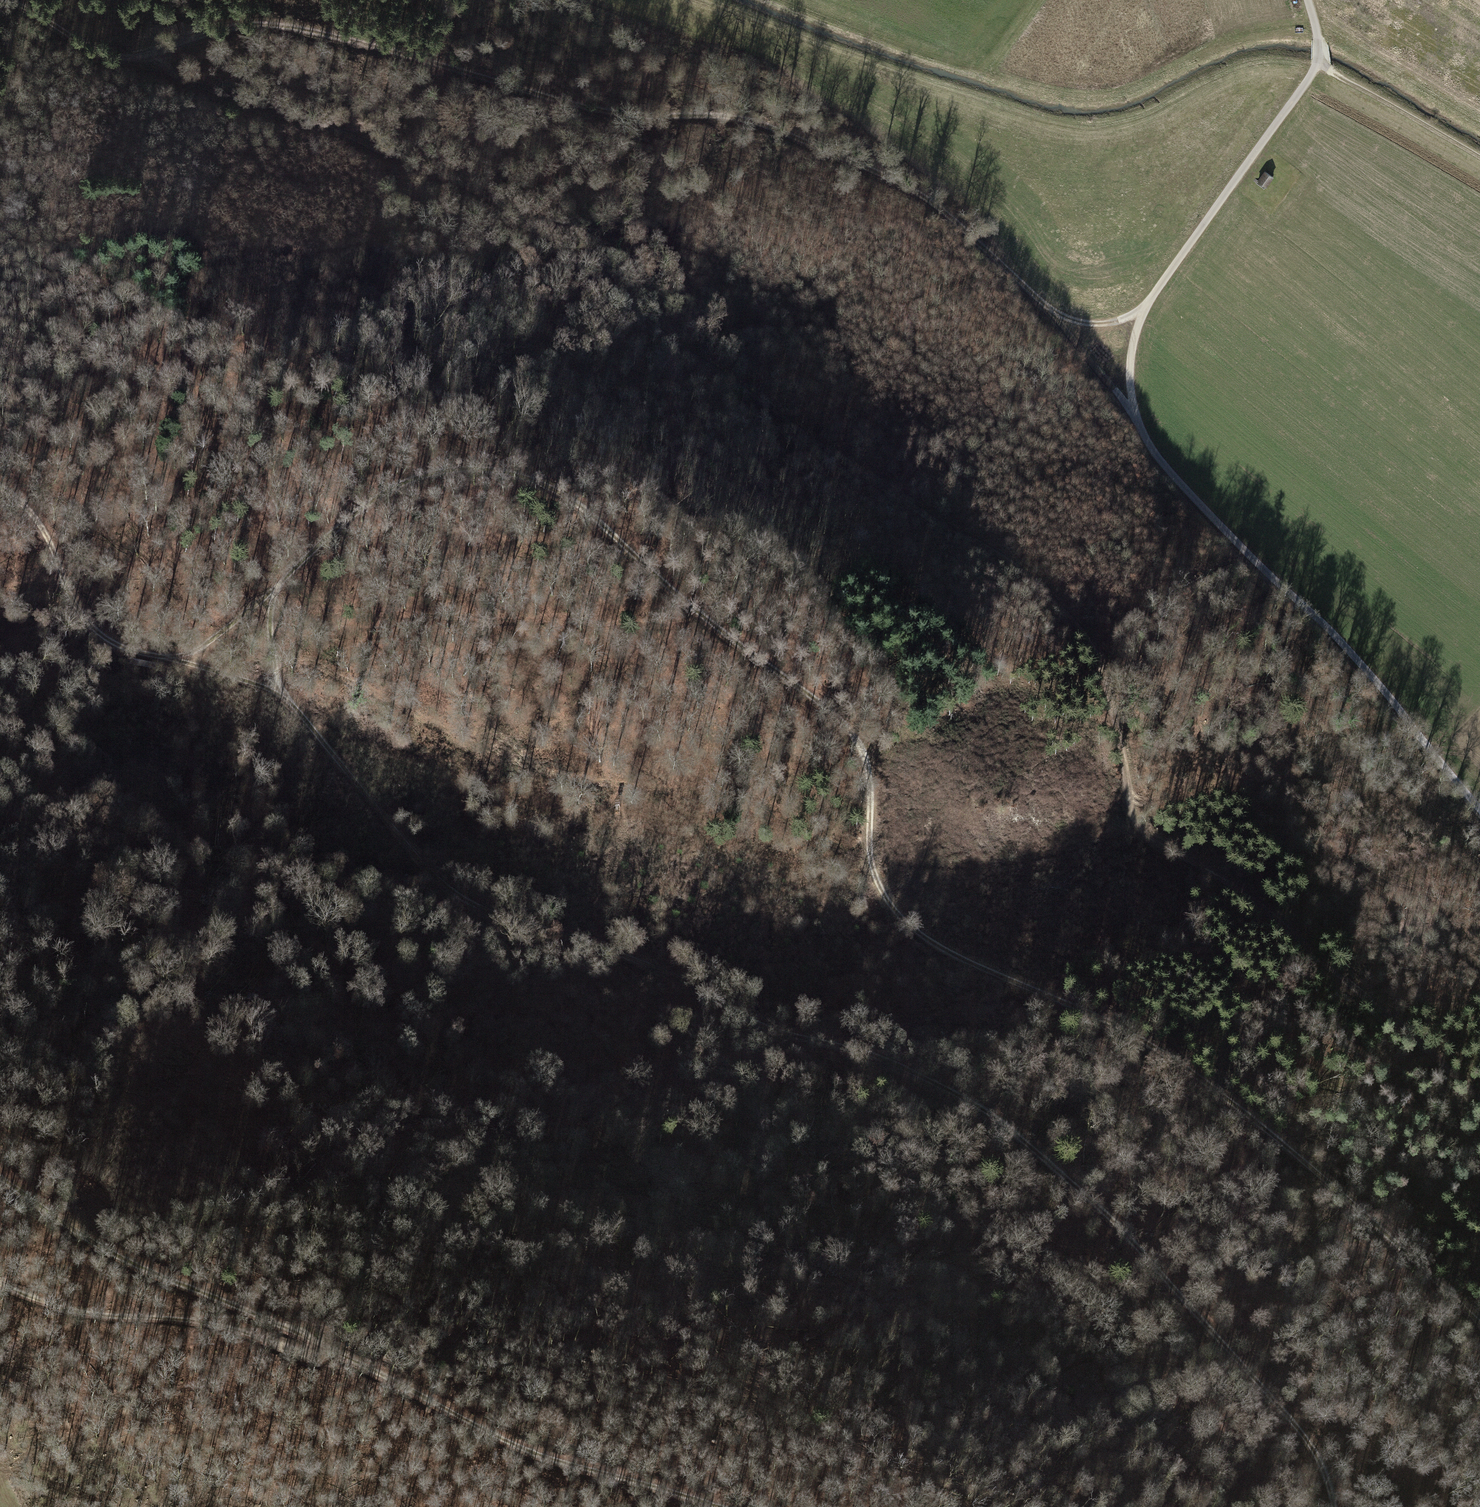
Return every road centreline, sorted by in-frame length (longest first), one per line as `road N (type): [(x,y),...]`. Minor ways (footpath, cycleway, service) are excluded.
road 1 (track): [(159,54),(191,81),(462,180),(554,236),(671,339),(834,454),(1009,559),(1097,651),(1130,814),(1143,832),(1243,890),(1479,1102)]
road 2 (track): [(1479,1323),(1366,1207),(1230,1088),(1126,1027),(920,928),(873,871),(865,842),(868,762),(833,715),(544,483),(493,470),(433,472),(388,487),(223,630),(175,659)]
road 3 (track): [(1332,1506),(1318,1456),(1253,1373),(1032,1143),(954,1088),(885,1057),(762,1023),(707,986),(454,892),(278,687),(268,593)]
road 4 (track): [(0,1175),(120,1257),(317,1336),(511,1443),(692,1506)]
road 5 (track): [(664,970),(561,980),(487,977),(403,932),(120,855),(61,814),(0,800)]
road 6 (track): [(159,54),(213,32),(260,25),(341,35),(605,111),(759,120)]
road 7 (track): [(1479,804),(1334,628),(1159,462),(1130,408)]
road 8 (track): [(0,213),(38,250),(107,282),(163,325),(314,374),(433,472)]
road 9 (track): [(759,120),(910,187),(948,212),(1054,309),(1130,408)]
road 10 (track): [(1130,408),(1127,363),(1144,303),(1321,60)]
road 11 (track): [(317,1336),(312,1352),(298,1354),(180,1315),(97,1313),(0,1283)]
road 12 (track): [(175,659),(106,646),(74,617),(56,535),(0,487)]
road 13 (track): [(1321,60),(1479,156)]
road 14 (track): [(8,0),(118,59),(159,54)]

